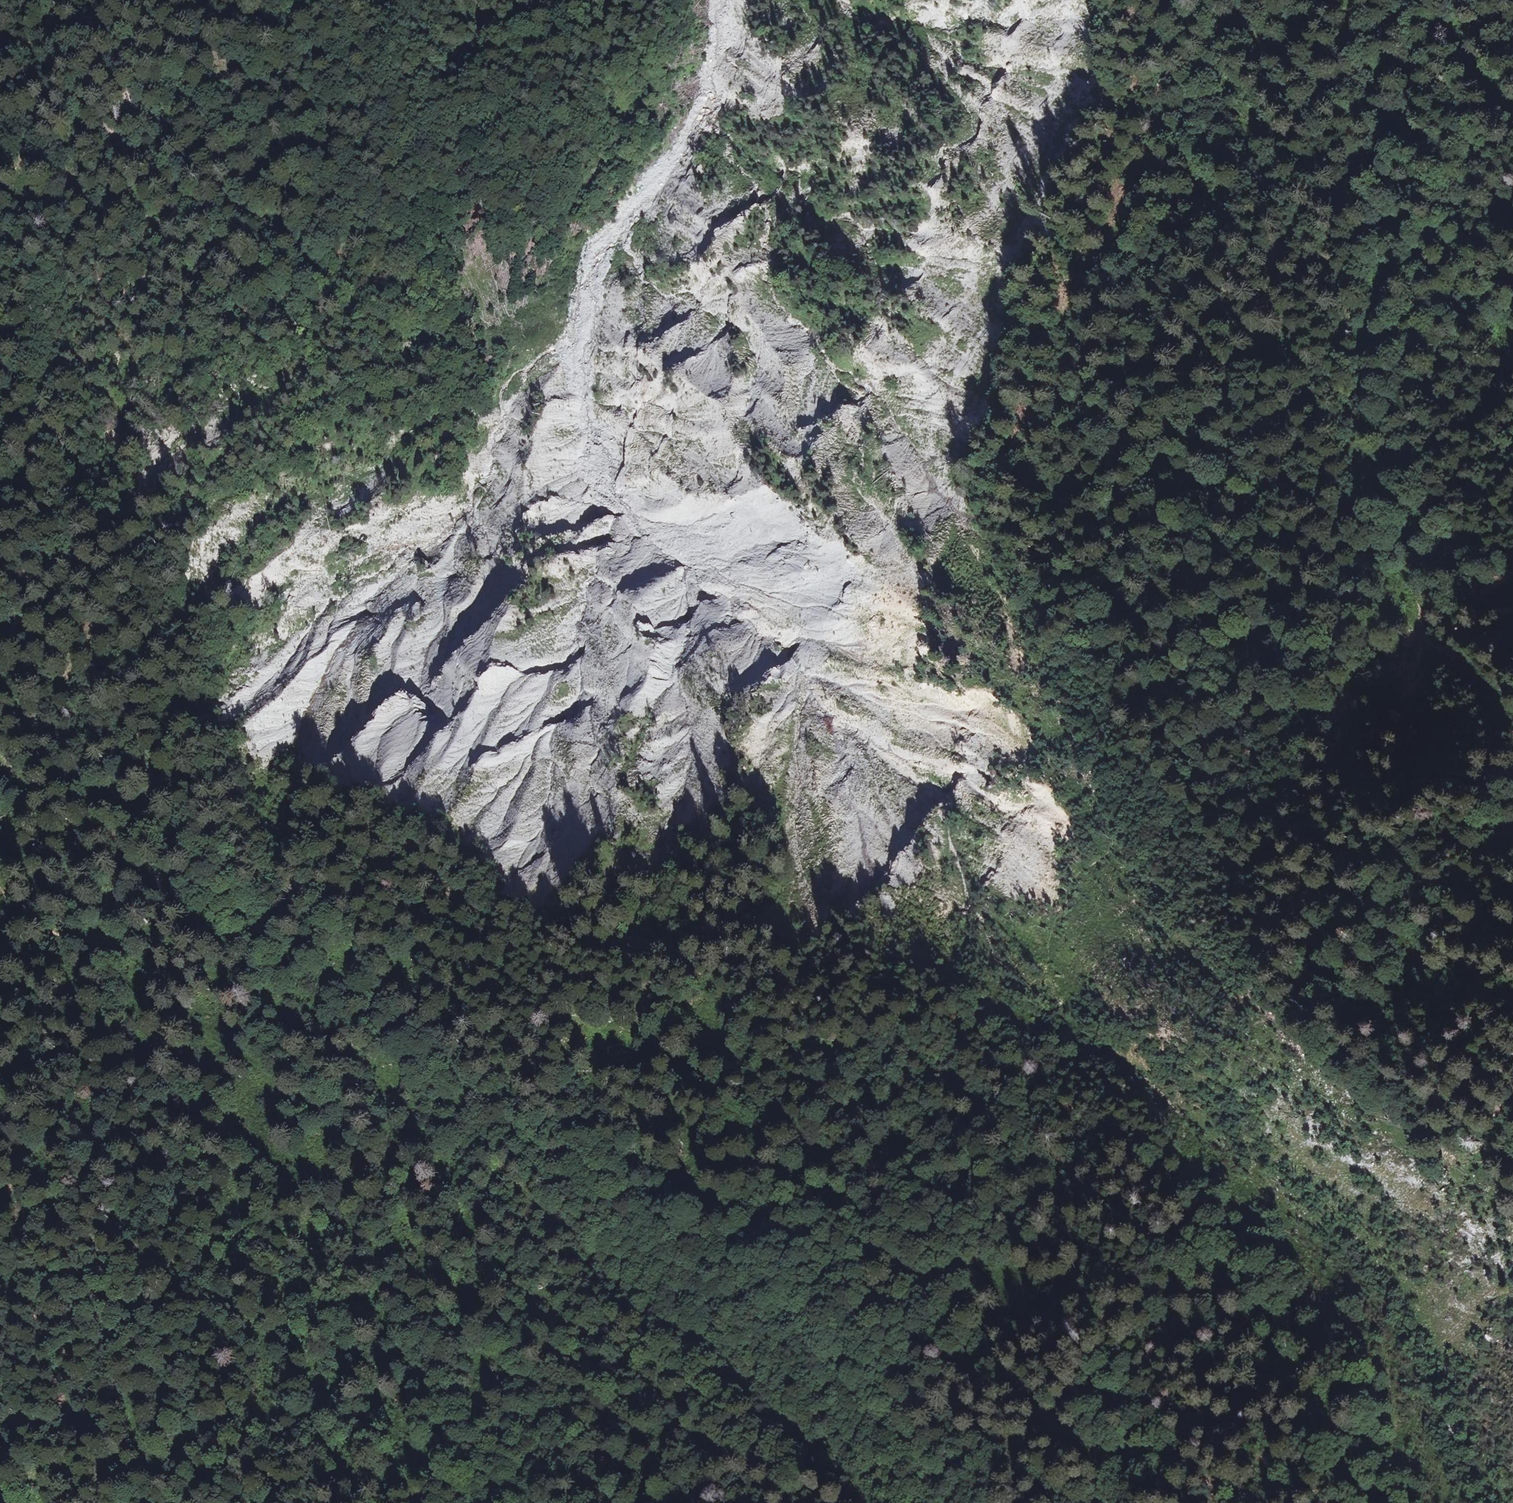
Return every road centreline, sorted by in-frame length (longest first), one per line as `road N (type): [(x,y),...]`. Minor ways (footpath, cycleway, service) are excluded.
road 1 (track): [(0,889),(54,934),(171,972),(217,978),(319,953),(405,955),(495,972),(577,1017),(688,1058),(736,1065),(825,1050),(869,1059),(973,1023)]
road 2 (track): [(1044,345),(1051,320),(1114,241),(1136,171),(1197,78),(1226,0)]
road 3 (track): [(1463,286),(1401,238),(1384,201),(1383,39),(1400,0)]

